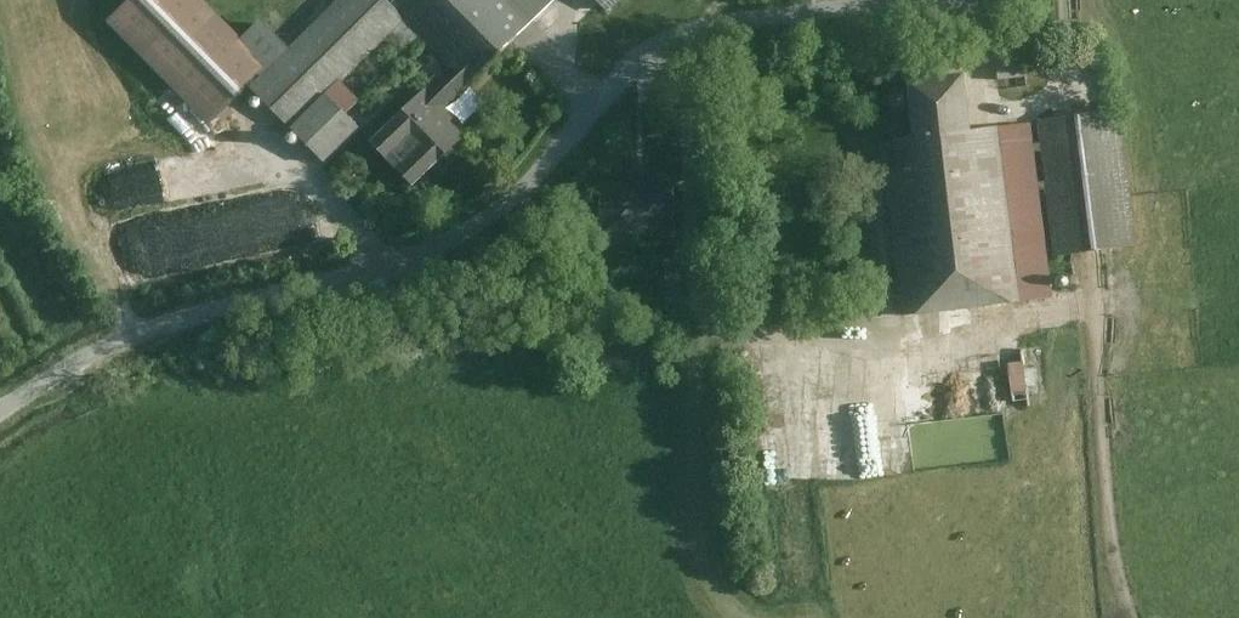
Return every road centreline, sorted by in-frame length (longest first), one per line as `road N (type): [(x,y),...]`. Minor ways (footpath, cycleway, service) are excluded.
road 1 (unclassified): [(0,413),(119,345),(411,259),(476,224),(602,115),(651,59),(700,32),(898,0)]

